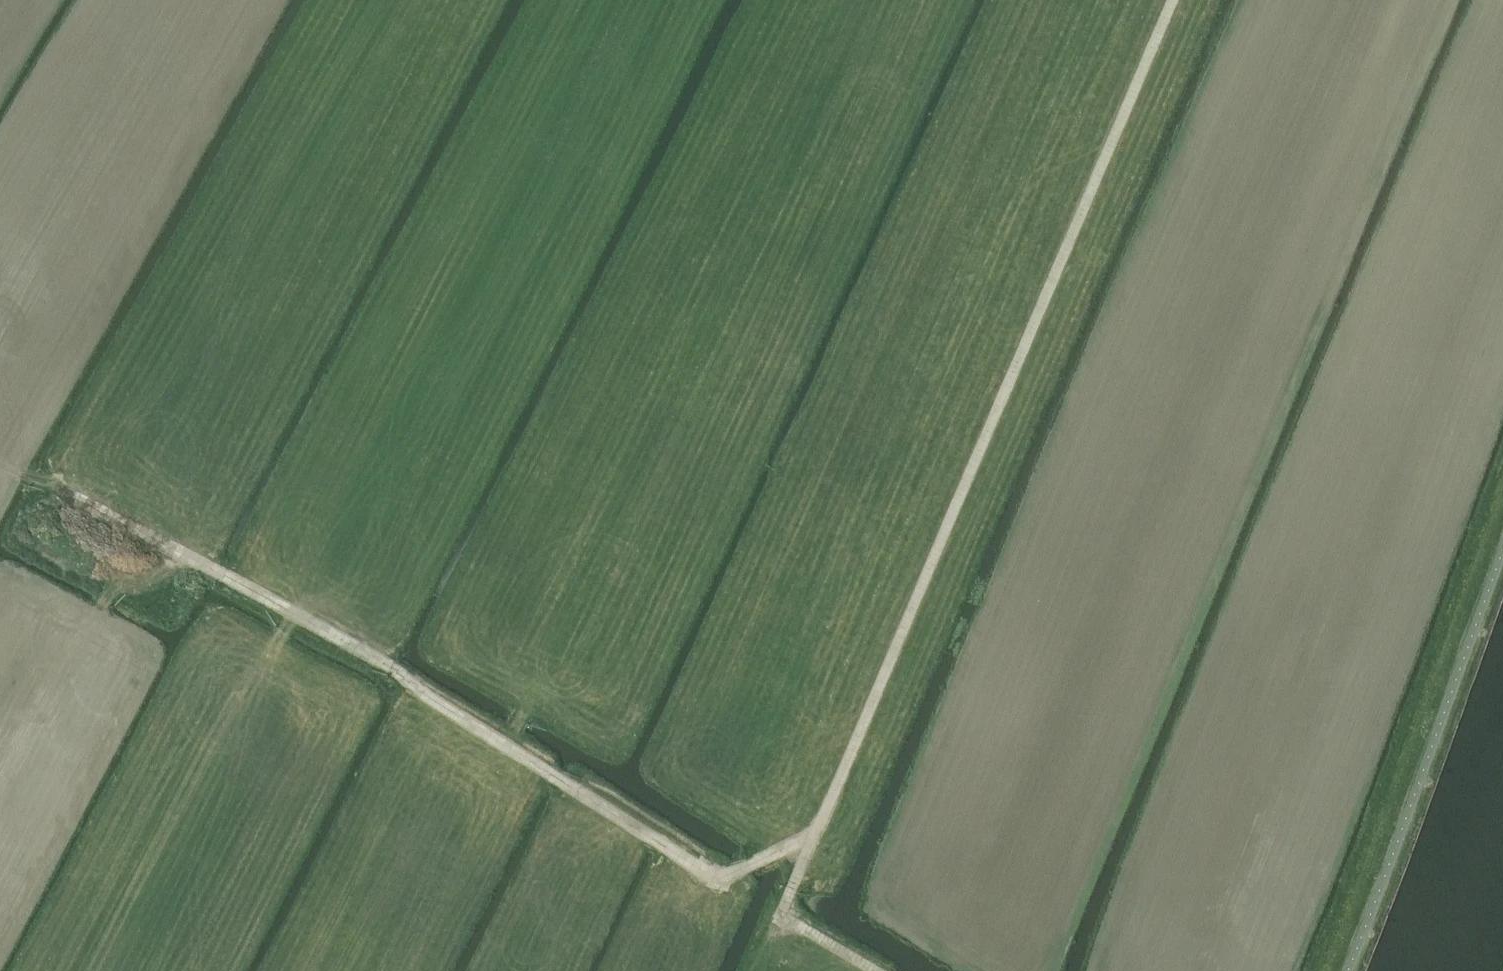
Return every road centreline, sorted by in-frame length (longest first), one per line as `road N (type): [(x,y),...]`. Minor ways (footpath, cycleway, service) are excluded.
road 1 (track): [(164,544),(341,633),(716,878),(816,832),(1174,0)]
road 2 (track): [(816,832),(780,919),(869,970)]

